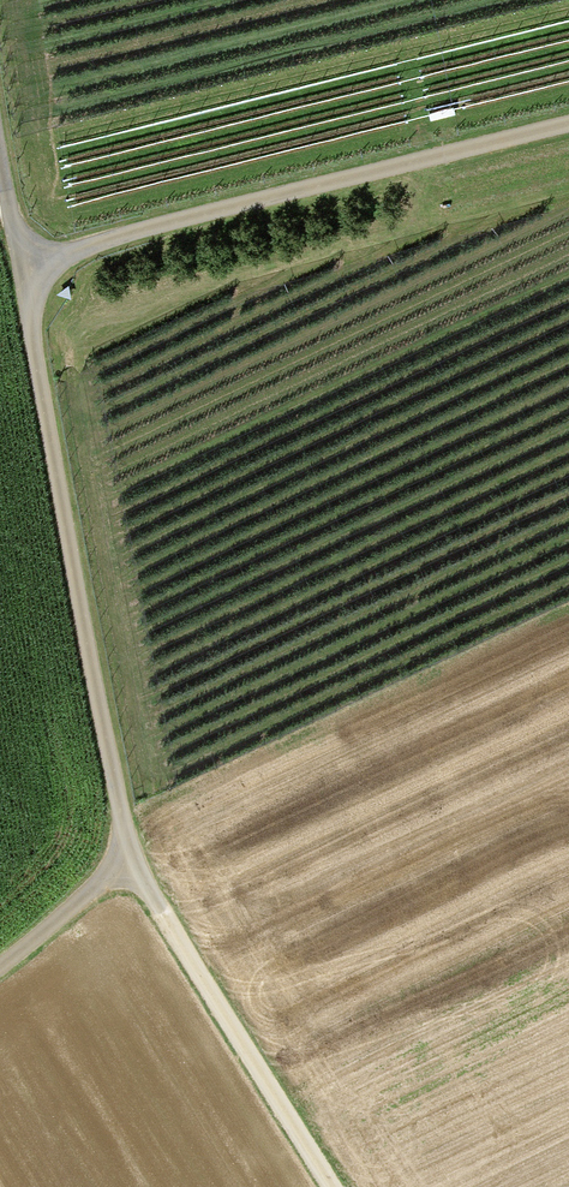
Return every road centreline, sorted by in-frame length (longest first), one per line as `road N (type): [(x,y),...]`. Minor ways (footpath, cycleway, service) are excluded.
road 1 (unclassified): [(127,863),(0,167)]
road 2 (track): [(17,270),(568,124)]
road 3 (track): [(328,1186),(127,863)]
road 4 (track): [(0,964),(127,863)]

